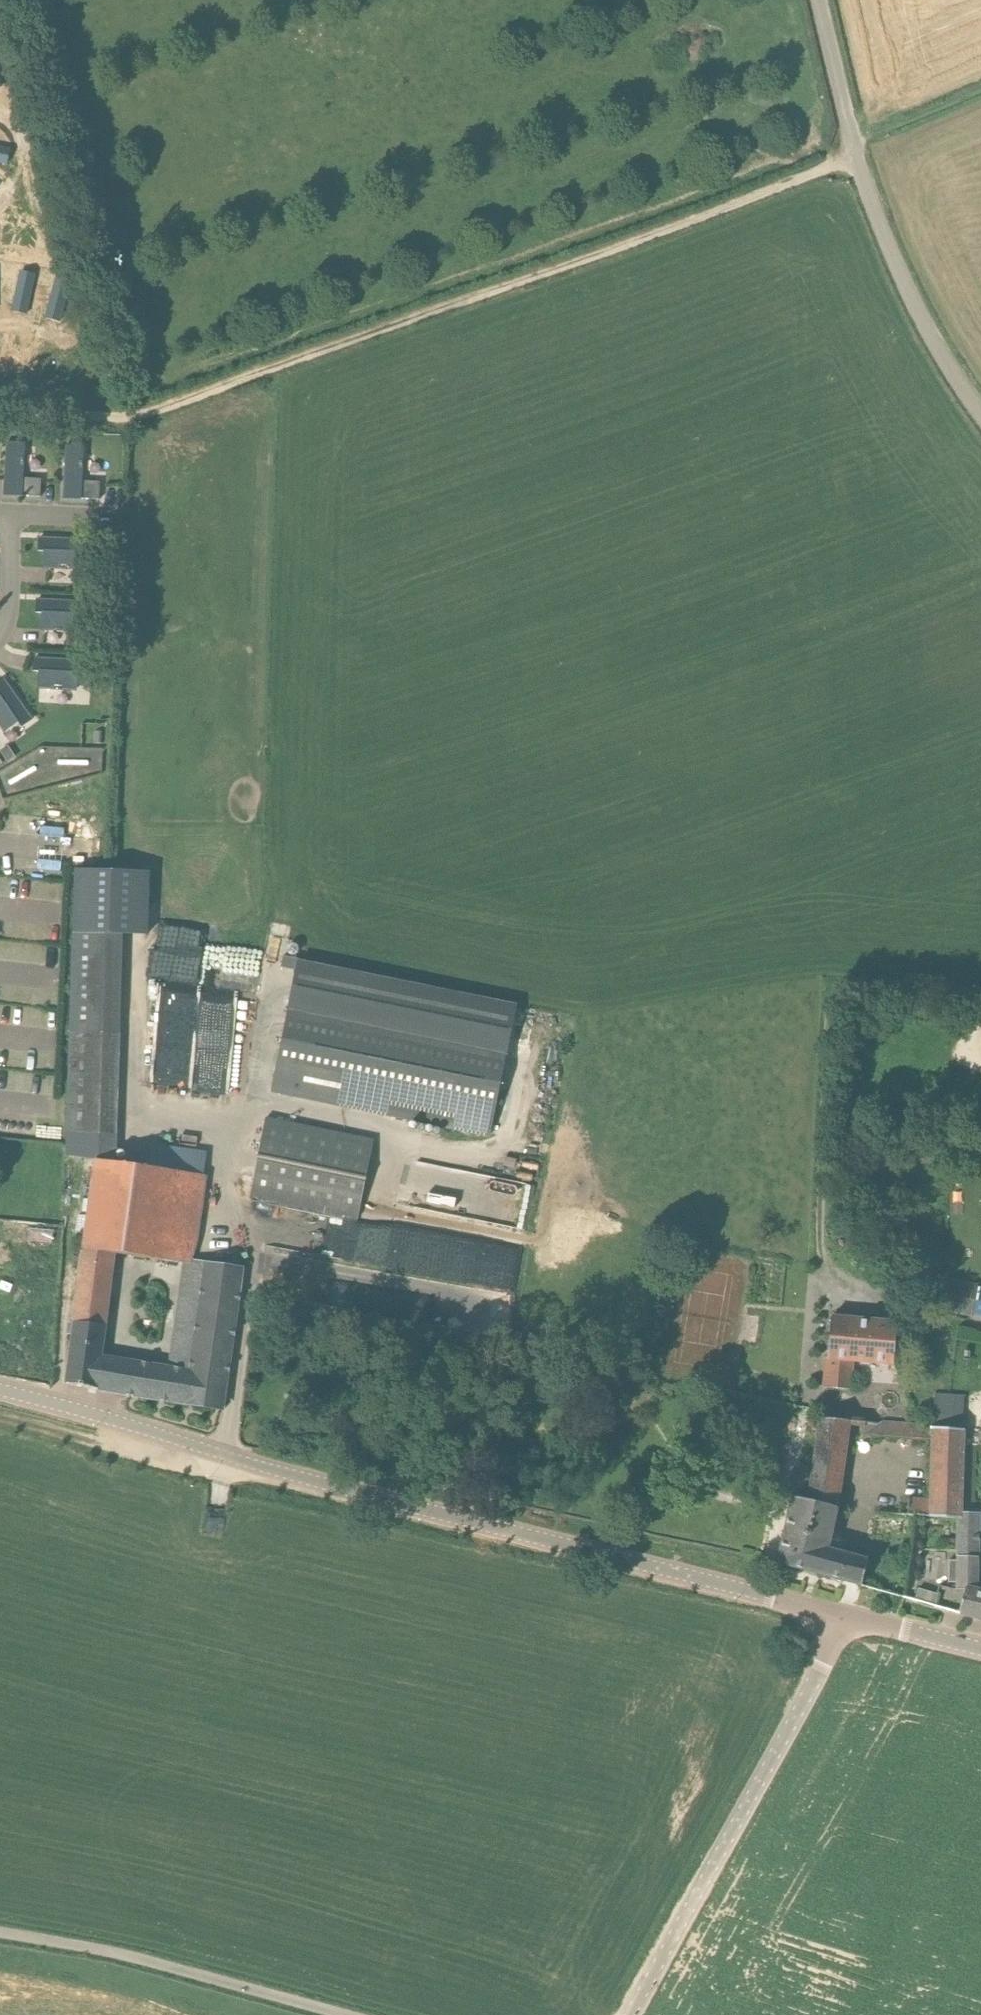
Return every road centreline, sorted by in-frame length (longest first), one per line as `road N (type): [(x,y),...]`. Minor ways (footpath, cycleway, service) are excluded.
road 1 (track): [(0,410),(147,412),(857,157)]
road 2 (tertiary): [(844,1615),(326,1484),(0,1388)]
road 3 (tertiary): [(630,2014),(844,1615)]
road 4 (unclassified): [(980,413),(930,334),(884,233),(818,0)]
road 5 (unclassified): [(342,2014),(141,1960),(0,1933)]
road 6 (tertiary): [(980,1649),(844,1615)]

